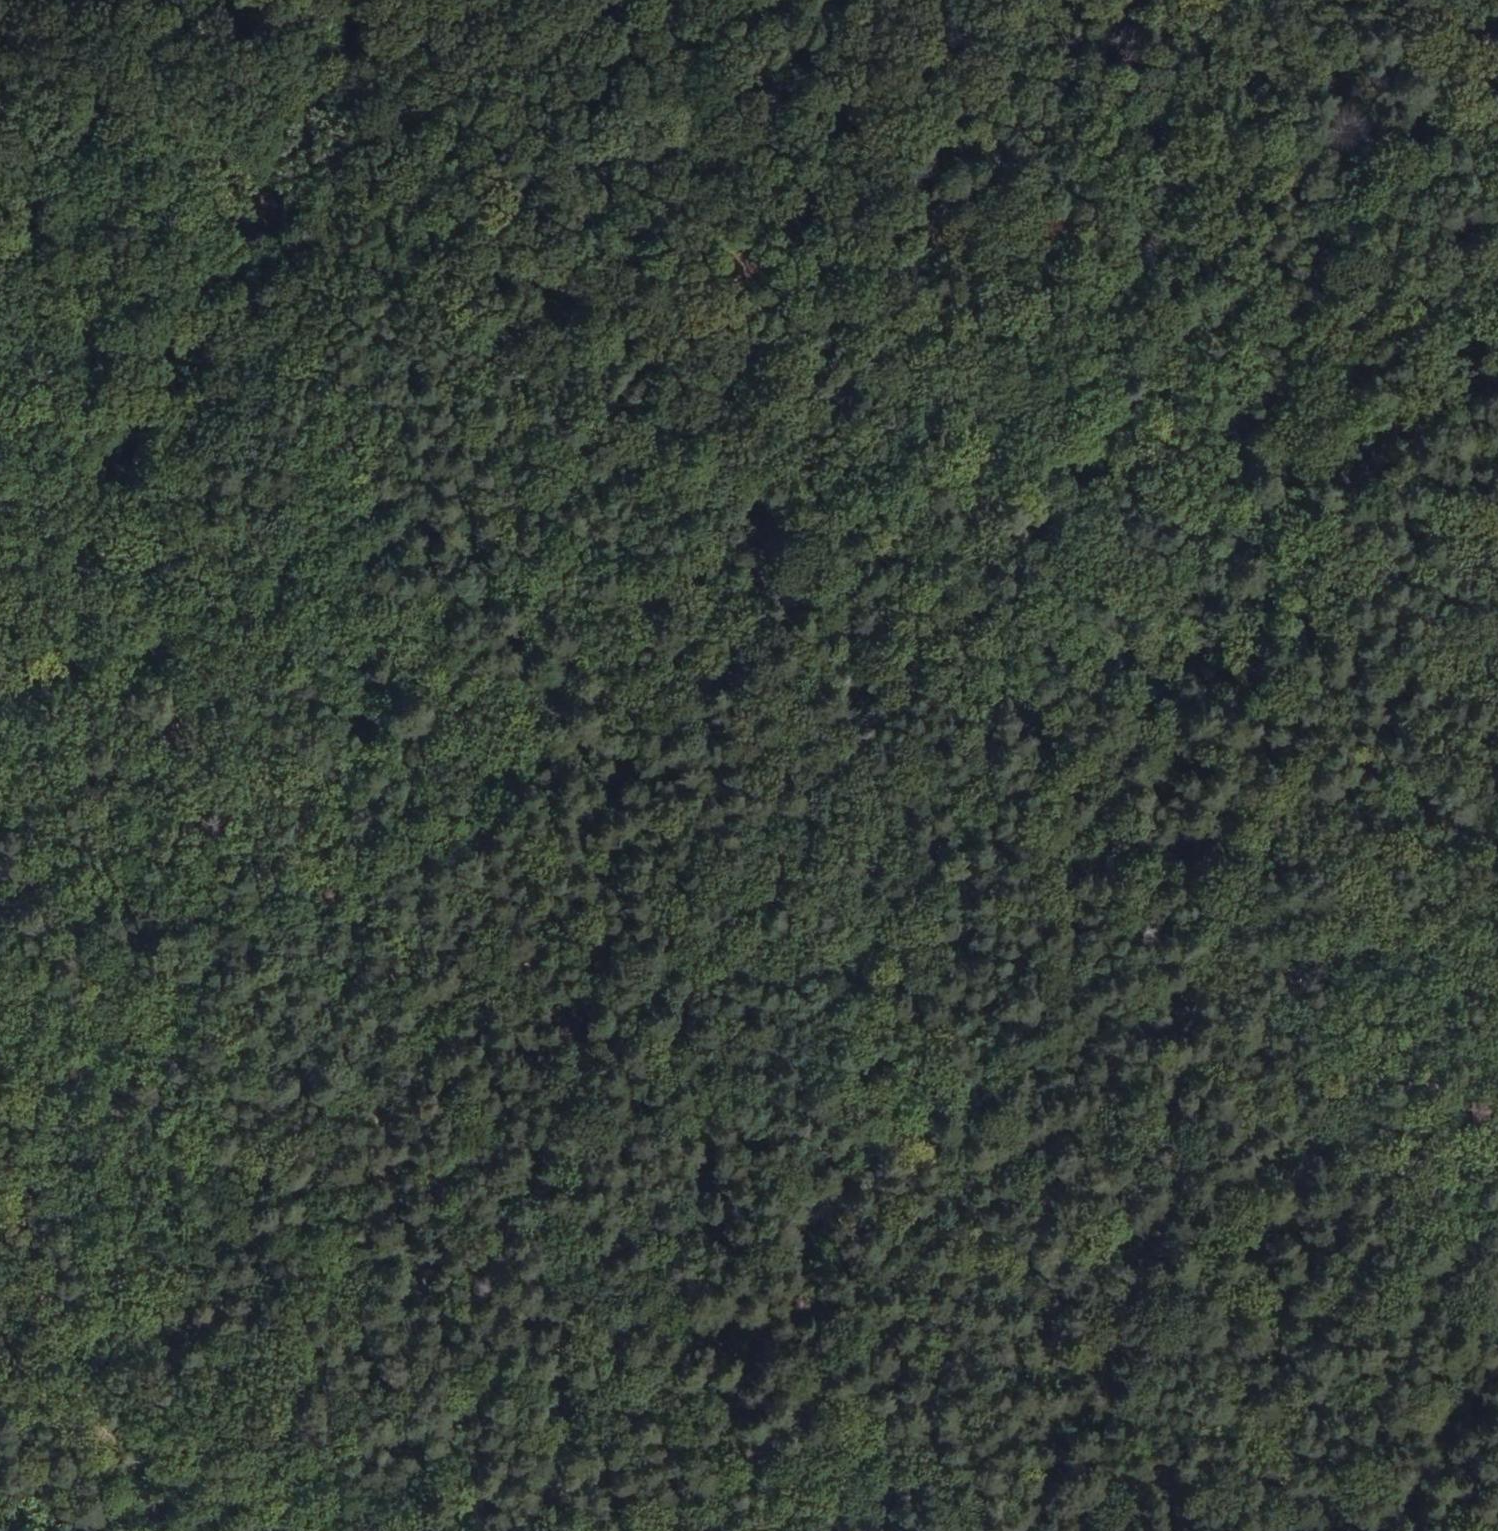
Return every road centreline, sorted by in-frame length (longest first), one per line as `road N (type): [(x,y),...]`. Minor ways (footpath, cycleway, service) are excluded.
road 1 (track): [(263,207),(112,500),(0,836)]
road 2 (track): [(0,1114),(133,1449),(178,1530)]
road 3 (track): [(660,0),(263,207)]

